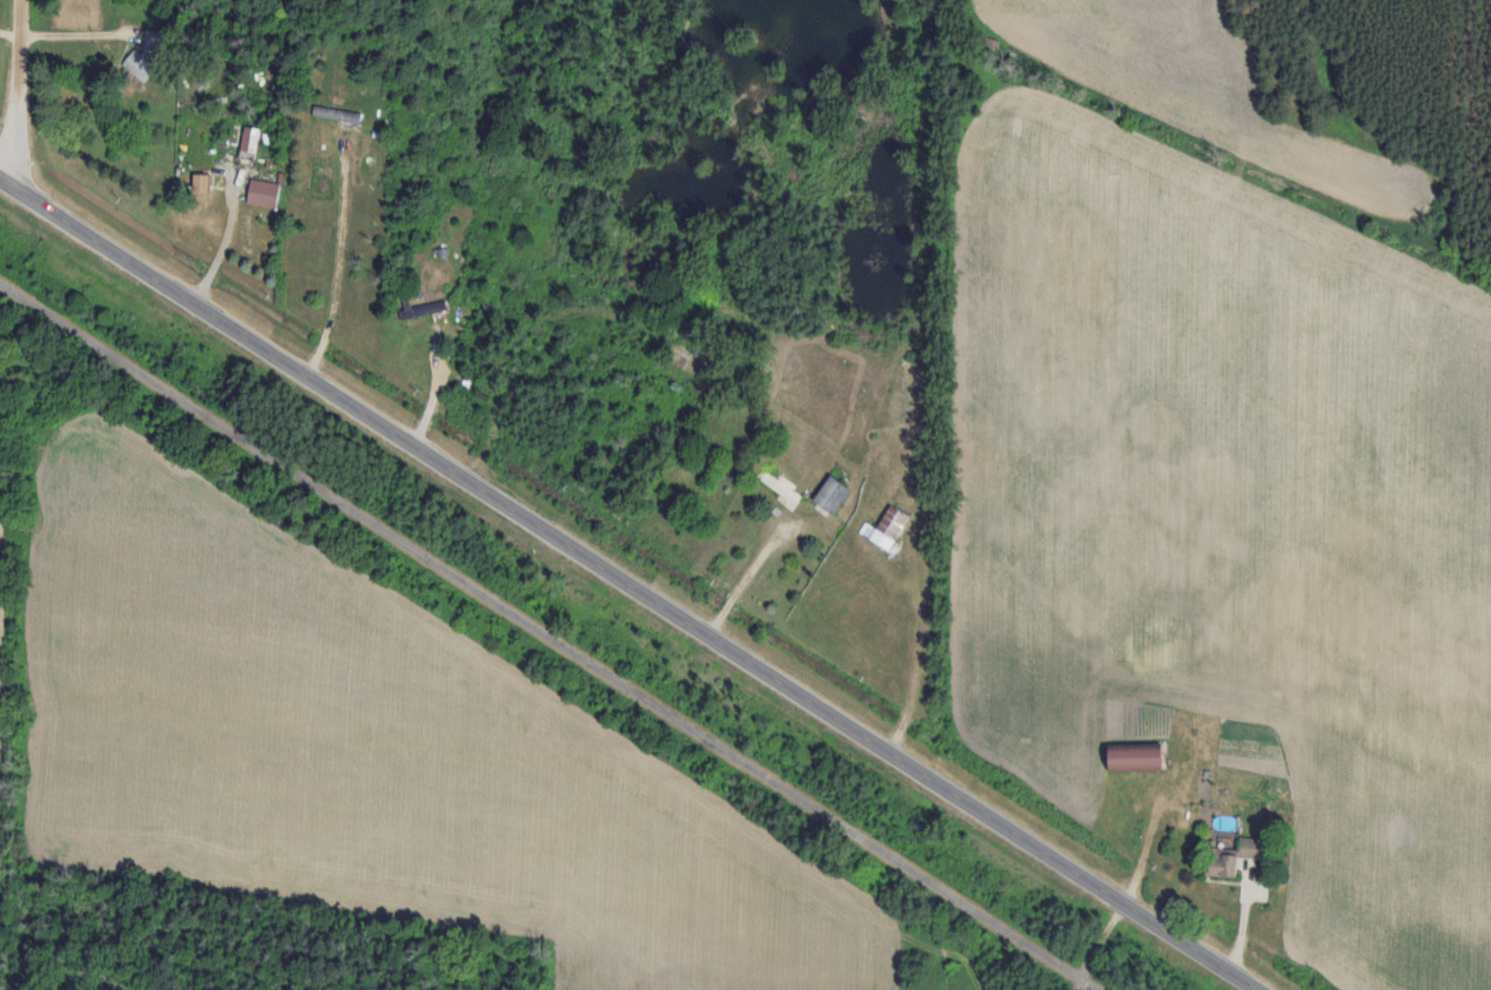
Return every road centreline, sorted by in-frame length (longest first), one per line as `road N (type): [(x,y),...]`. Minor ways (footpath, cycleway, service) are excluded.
road 1 (tertiary): [(1267,989),(0,175)]
road 2 (residential): [(901,756),(935,605),(936,408),(929,386),(859,353),(838,319),(824,238),(810,216),(706,175),(677,154),(652,60)]
road 3 (residential): [(26,192),(27,0)]

